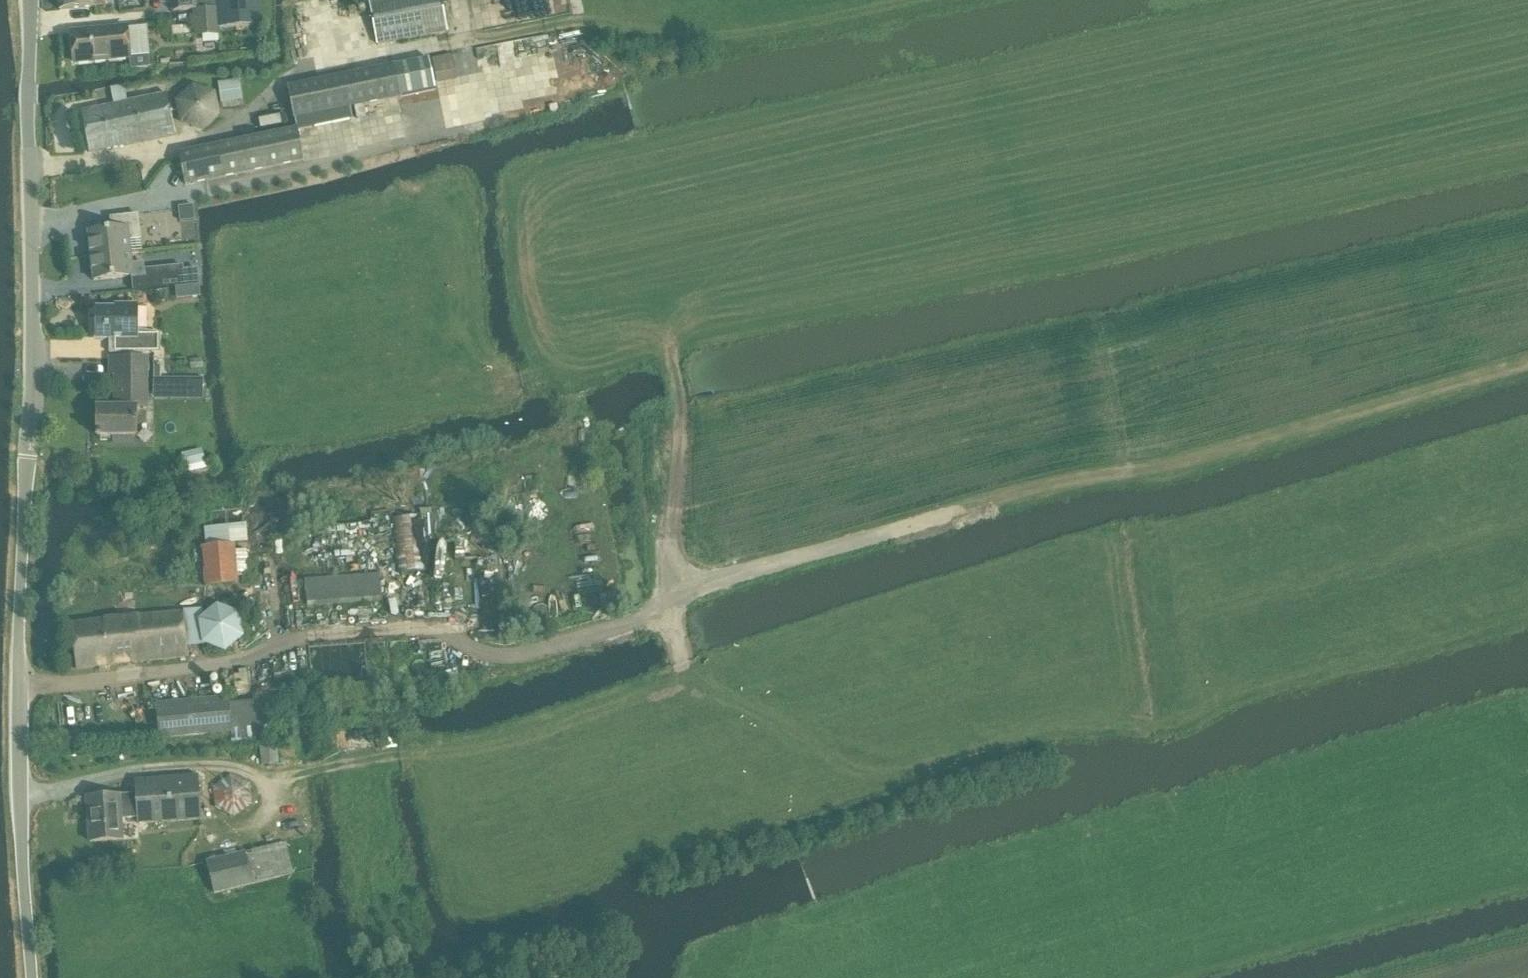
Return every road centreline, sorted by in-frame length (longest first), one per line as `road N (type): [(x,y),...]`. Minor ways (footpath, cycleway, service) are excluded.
road 1 (tertiary): [(31,977),(20,777),(29,0)]

